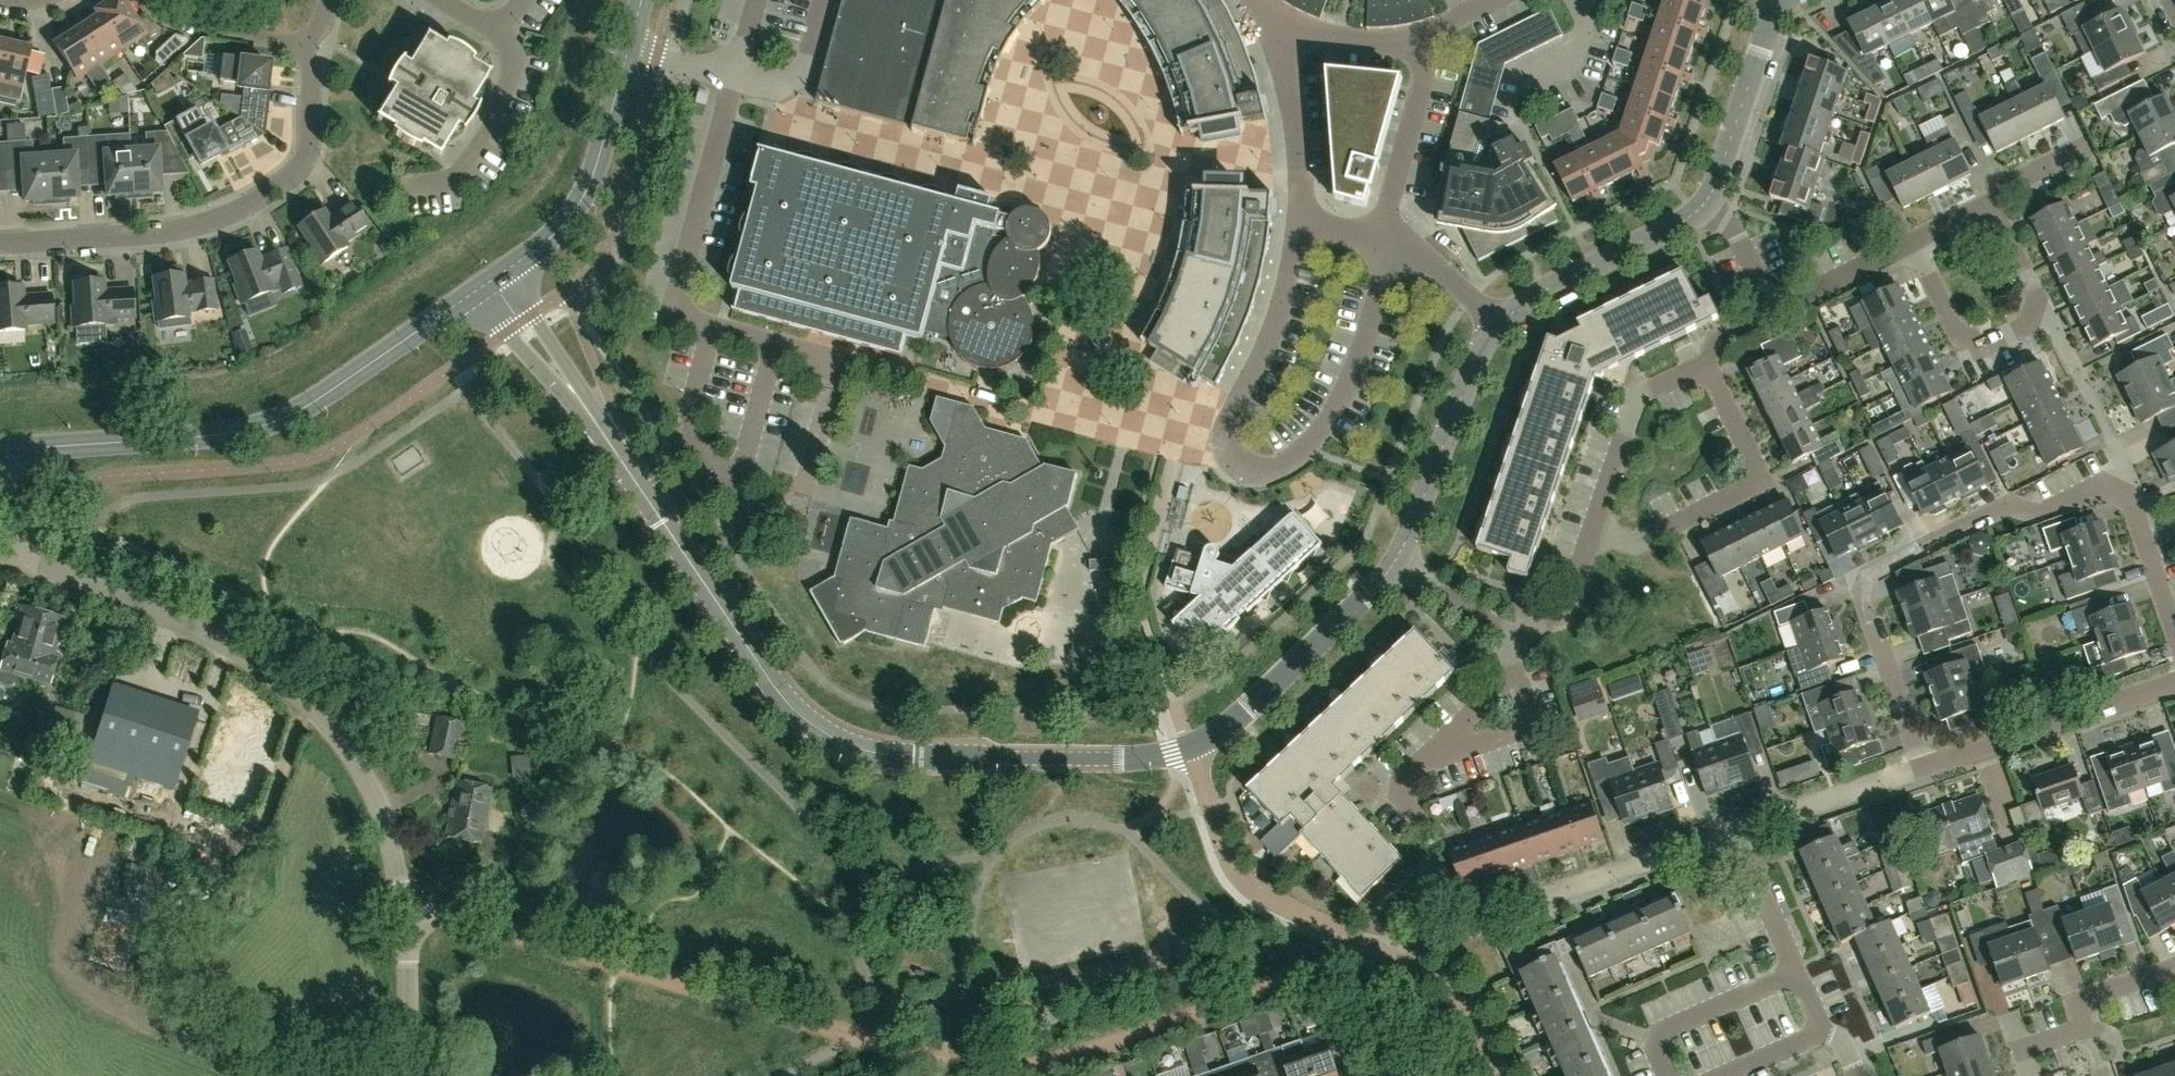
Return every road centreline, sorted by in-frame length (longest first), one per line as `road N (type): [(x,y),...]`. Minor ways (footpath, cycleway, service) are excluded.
road 1 (tertiary): [(625,465),(775,688),(823,733),(916,758),(1150,758),(1191,747)]
road 2 (unclassified): [(407,918),(378,801),(329,727),(287,685),(227,645),(27,558),(17,537),(10,450)]
road 3 (residential): [(1925,770),(1865,610),(1870,573),(1990,509),(2009,504),(2042,512),(2102,485),(2130,500),(2174,629)]
road 4 (unclassified): [(407,918),(474,921),(946,1062)]
road 5 (residential): [(1301,223),(1278,323),(1229,422),(1229,449),(1246,467),(1289,460),(1332,418),(1395,245)]
road 6 (tertiary): [(10,450),(254,429),(297,410),(473,293)]
road 7 (residential): [(0,245),(199,226),(286,182),(310,143),(311,71),(301,42)]
road 8 (unclassified): [(817,355),(704,323),(681,300),(736,76)]
road 9 (residential): [(1925,770),(1611,872)]
road 10 (residential): [(1591,534),(1635,545),(1749,487),(1757,468),(1704,364)]
road 11 (residential): [(1379,951),(1239,878),(1191,747)]
road 12 (tertiary): [(1191,747),(1246,711),(1399,558)]
road 13 (residential): [(2174,683),(1925,770)]
road 14 (tertiary): [(507,270),(553,238),(587,193),(628,52)]
road 15 (tertiary): [(1399,558),(1499,324)]
road 16 (tertiary): [(1499,324),(1534,293),(1703,206)]
road 17 (residential): [(1704,364),(1636,396),(1591,534)]
road 18 (tertiary): [(1703,206),(1776,3)]
road 19 (residential): [(1379,240),(1423,81),(1422,36)]
road 20 (residential): [(1912,243),(1960,338),(1984,344),(2030,321),(2041,300)]
road 21 (residential): [(1280,20),(1301,160),(1301,223)]
road 22 (residential): [(1796,973),(1663,1034),(1659,1054),(1668,1075)]
road 23 (residential): [(2016,1051),(2073,1032),(2090,998),(2162,973),(2174,976)]
road 24 (residential): [(1379,951),(1454,988),(1501,1075)]
road 25 (residential): [(1425,760),(1532,724),(1515,674)]
road 26 (residential): [(301,42),(183,26),(146,0)]
road 27 (unclassified): [(407,1075),(407,918)]
road 28 (residential): [(1912,243),(1796,300),(1771,300)]
road 29 (tertiary): [(473,293),(519,347),(577,395)]
road 30 (residential): [(1422,36),(1370,43),(1280,20)]
road 31 (residential): [(1591,534),(1562,618),(1509,635)]
road 32 (tertiary): [(577,395),(507,270)]
road 33 (residential): [(1509,635),(1399,558)]
road 34 (residential): [(1499,324),(1432,263),(1395,245)]
road 35 (residential): [(1796,973),(1749,850)]
road 36 (residential): [(1425,760),(1515,674)]

